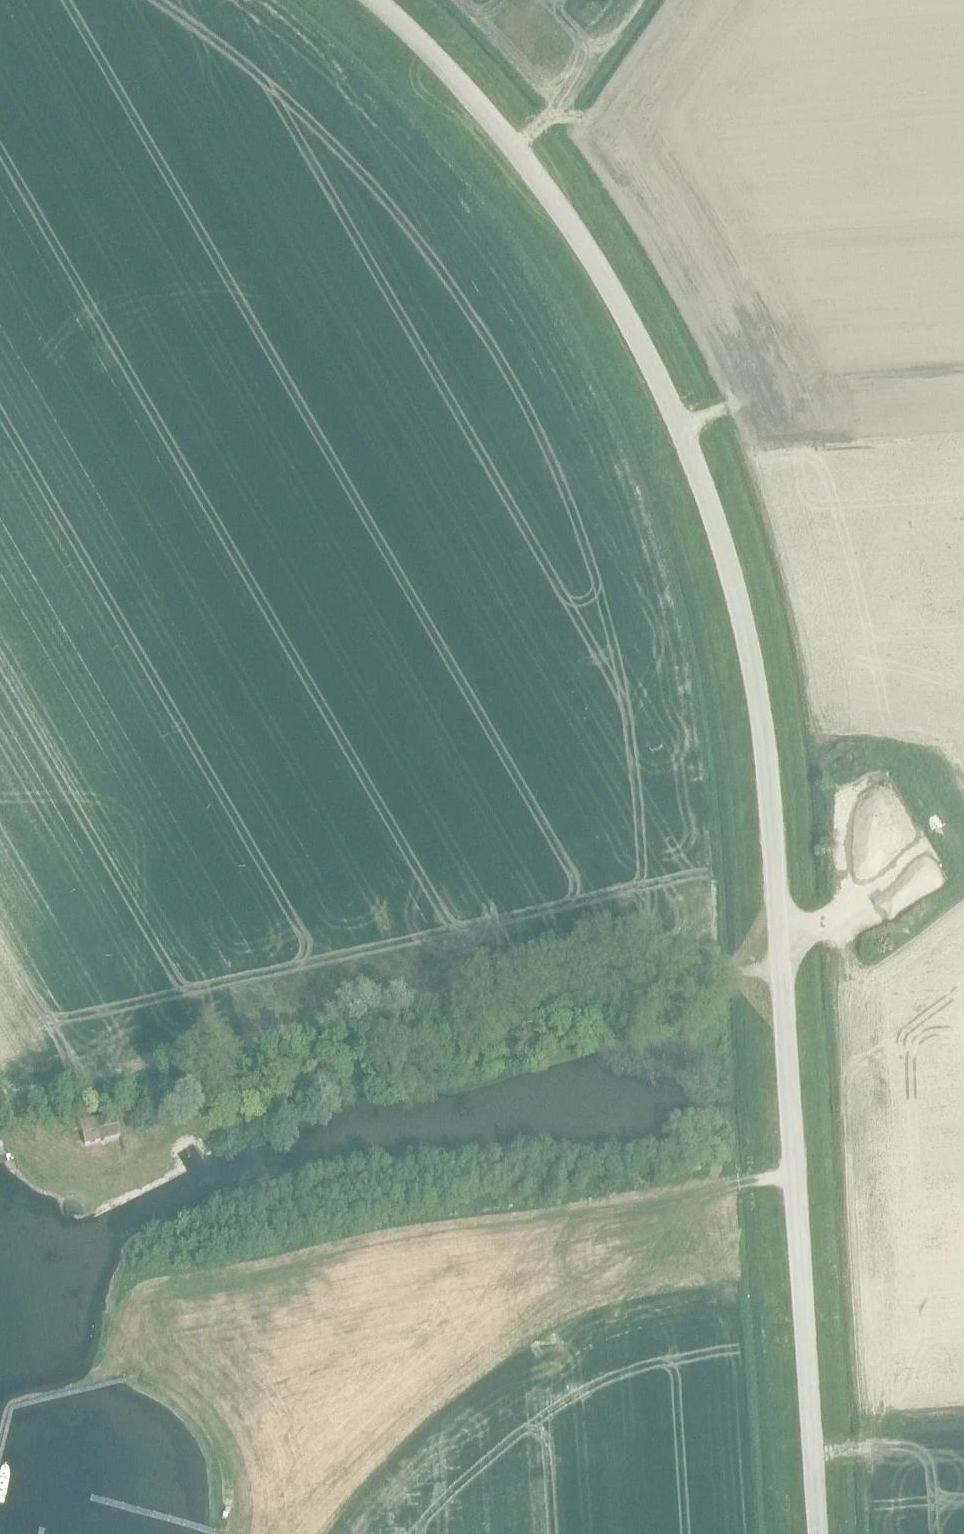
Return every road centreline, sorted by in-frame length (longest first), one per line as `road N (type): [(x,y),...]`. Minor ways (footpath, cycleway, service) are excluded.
road 1 (unclassified): [(815,1533),(761,686),(744,593),(705,480),(632,323),(571,222),(502,132),(374,0)]

